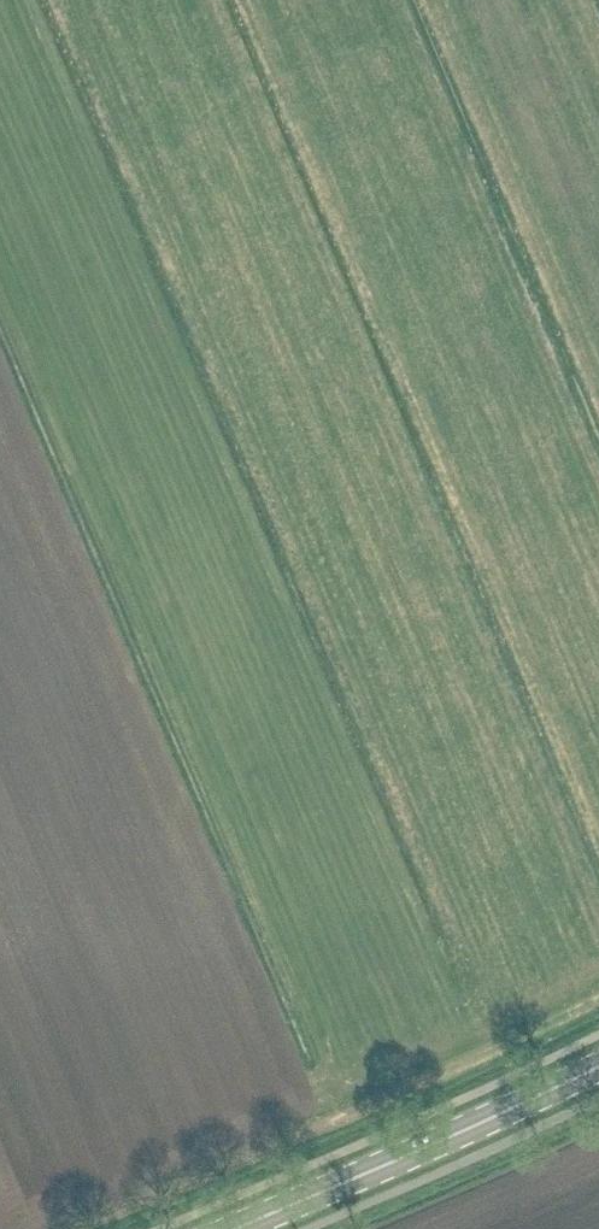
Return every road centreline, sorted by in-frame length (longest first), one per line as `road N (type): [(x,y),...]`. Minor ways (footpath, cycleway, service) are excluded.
road 1 (primary): [(227,1228),(598,1064)]

